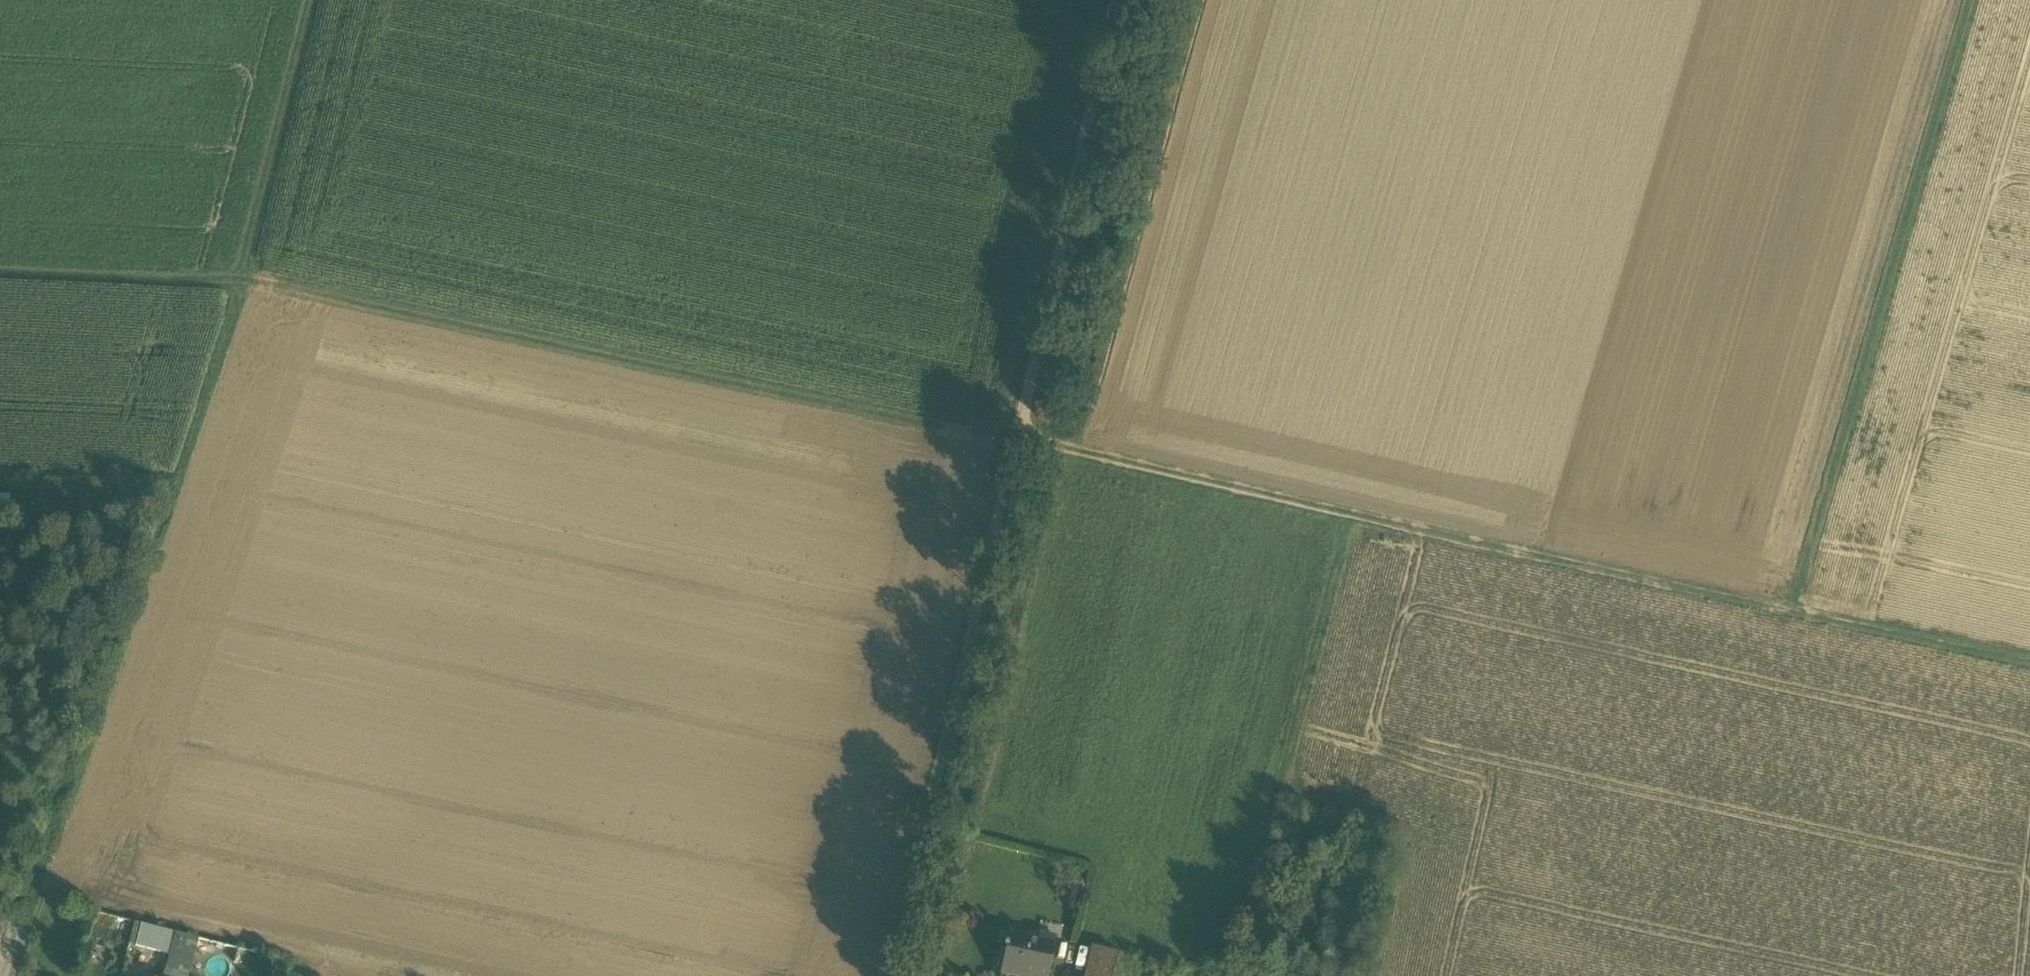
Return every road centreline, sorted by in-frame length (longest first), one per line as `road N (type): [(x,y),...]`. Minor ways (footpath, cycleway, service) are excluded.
road 1 (track): [(0,264),(234,278),(2029,660)]
road 2 (track): [(1788,608),(1967,0)]
road 3 (unclassified): [(887,975),(1018,439)]
road 4 (track): [(1350,513),(1245,907),(1191,975)]
road 5 (unclassified): [(1120,0),(1018,439)]
road 6 (track): [(234,278),(304,0)]

